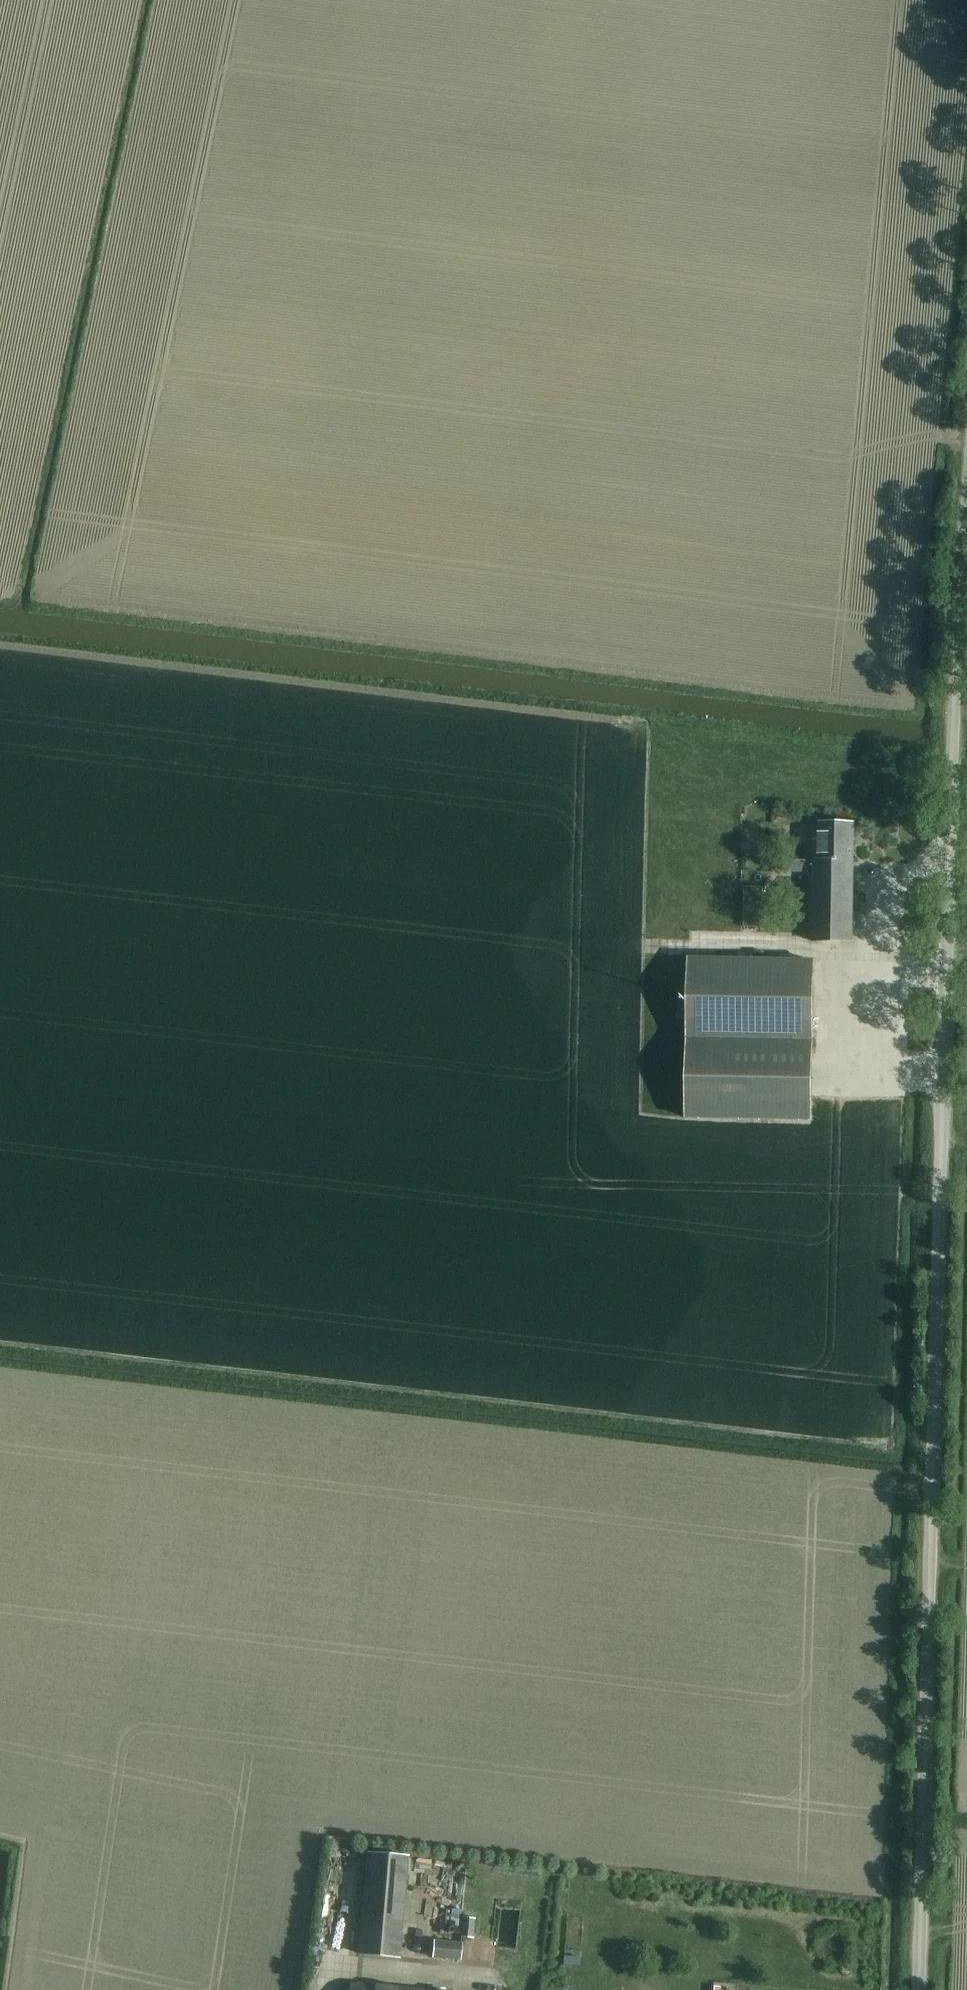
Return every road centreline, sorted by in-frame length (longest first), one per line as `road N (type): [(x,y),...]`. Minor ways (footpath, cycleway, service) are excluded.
road 1 (unclassified): [(919,1989),(947,868),(966,486)]

